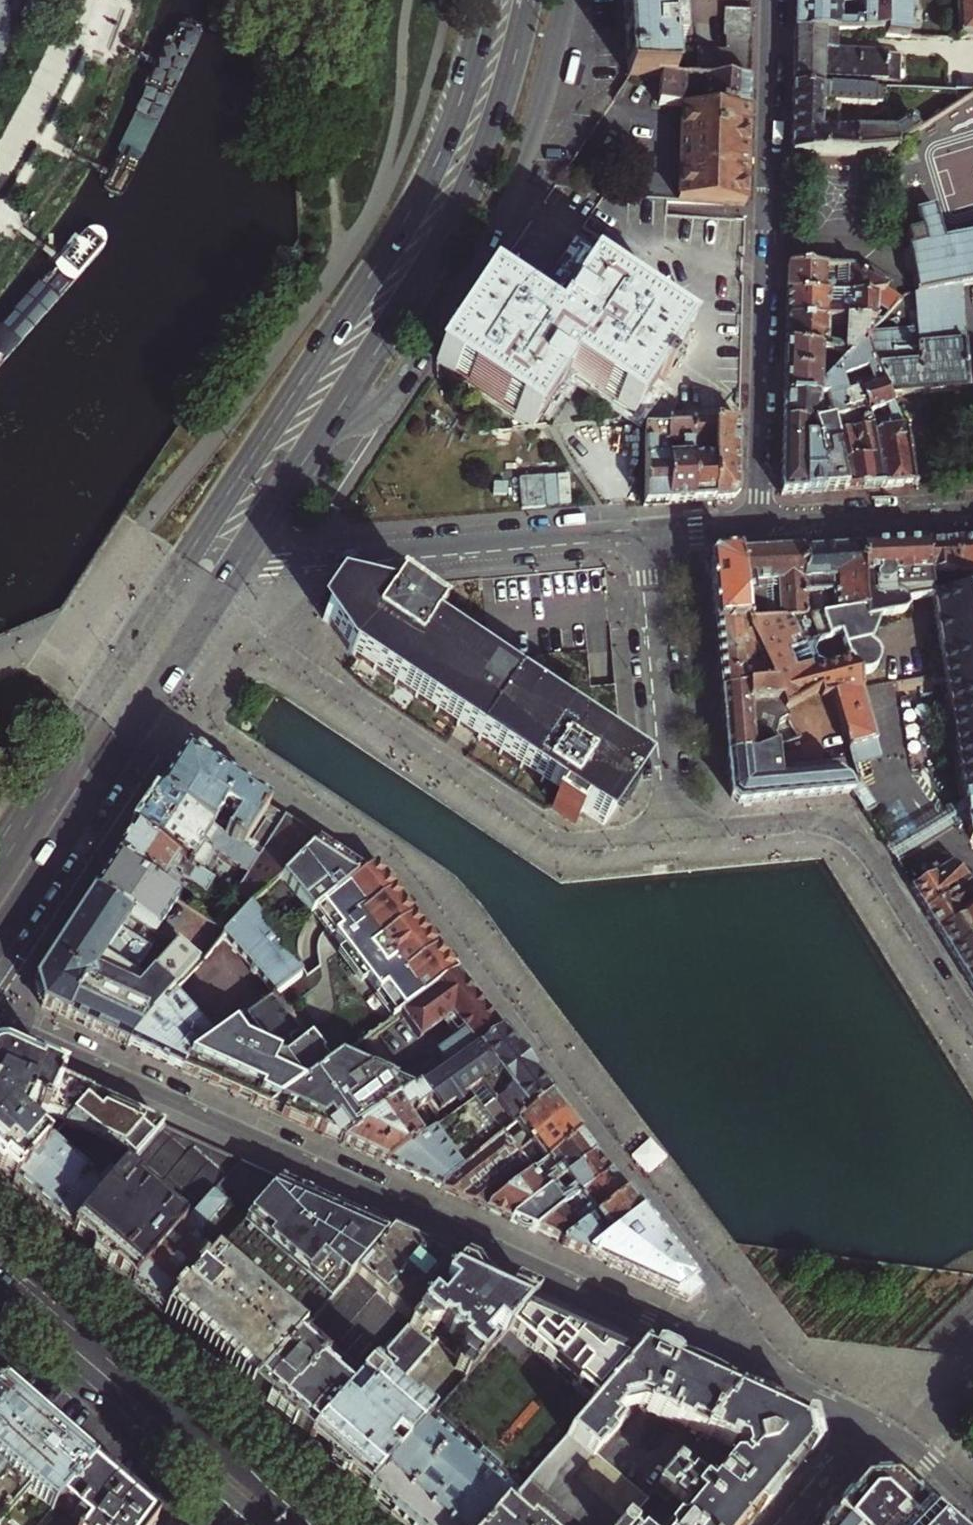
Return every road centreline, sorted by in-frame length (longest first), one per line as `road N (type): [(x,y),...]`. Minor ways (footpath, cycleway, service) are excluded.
road 1 (residential): [(769,1371),(726,1296),(422,889),(177,718),(236,626),(553,837),(674,832)]
road 2 (residential): [(0,1022),(769,1371)]
road 3 (primary): [(488,0),(460,101),(409,215),(188,556)]
road 4 (residential): [(772,0),(756,526)]
road 5 (residential): [(329,422),(389,399),(487,242),(537,127),(567,0)]
road 6 (primary): [(329,422),(459,214),(500,107),(528,0)]
road 7 (primary): [(0,936),(244,553)]
road 8 (residential): [(972,1022),(850,833),(808,821),(674,832)]
road 9 (residential): [(643,533),(314,561),(244,553)]
road 10 (primary): [(188,556),(0,851)]
road 11 (secondary): [(244,1466),(0,1255)]
road 12 (residential): [(674,832),(643,533)]
road 13 (secondary): [(0,1309),(217,1494)]
road 14 (residential): [(756,526),(972,510)]
road 15 (primary): [(244,553),(329,422)]
road 16 (residential): [(869,1421),(918,1449),(972,1503)]
road 17 (residential): [(786,1524),(869,1421)]

